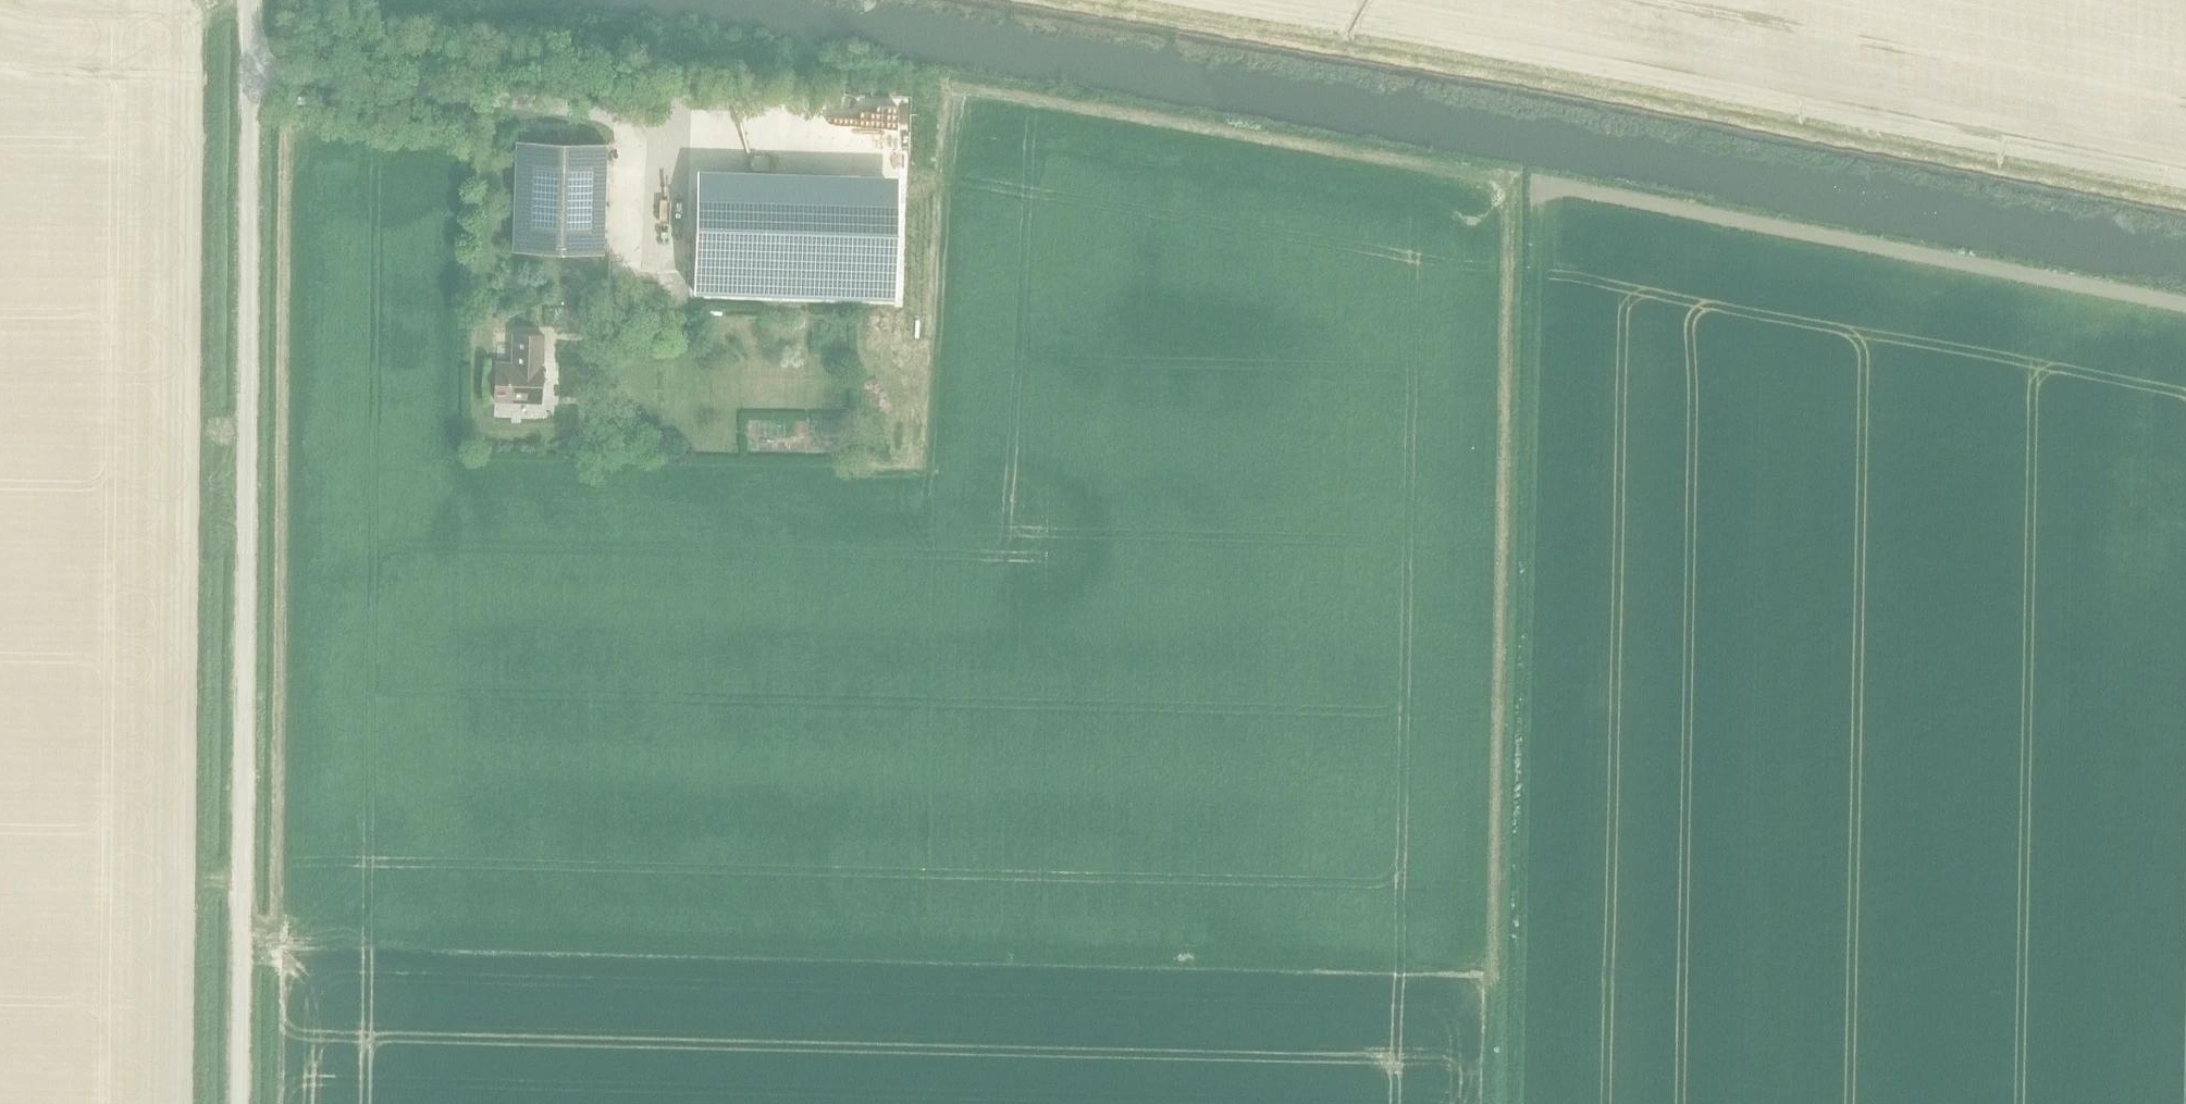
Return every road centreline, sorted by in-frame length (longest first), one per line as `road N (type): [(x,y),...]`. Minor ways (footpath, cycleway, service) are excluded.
road 1 (track): [(2185,209),(1008,0)]
road 2 (unclassified): [(237,1103),(248,0)]

